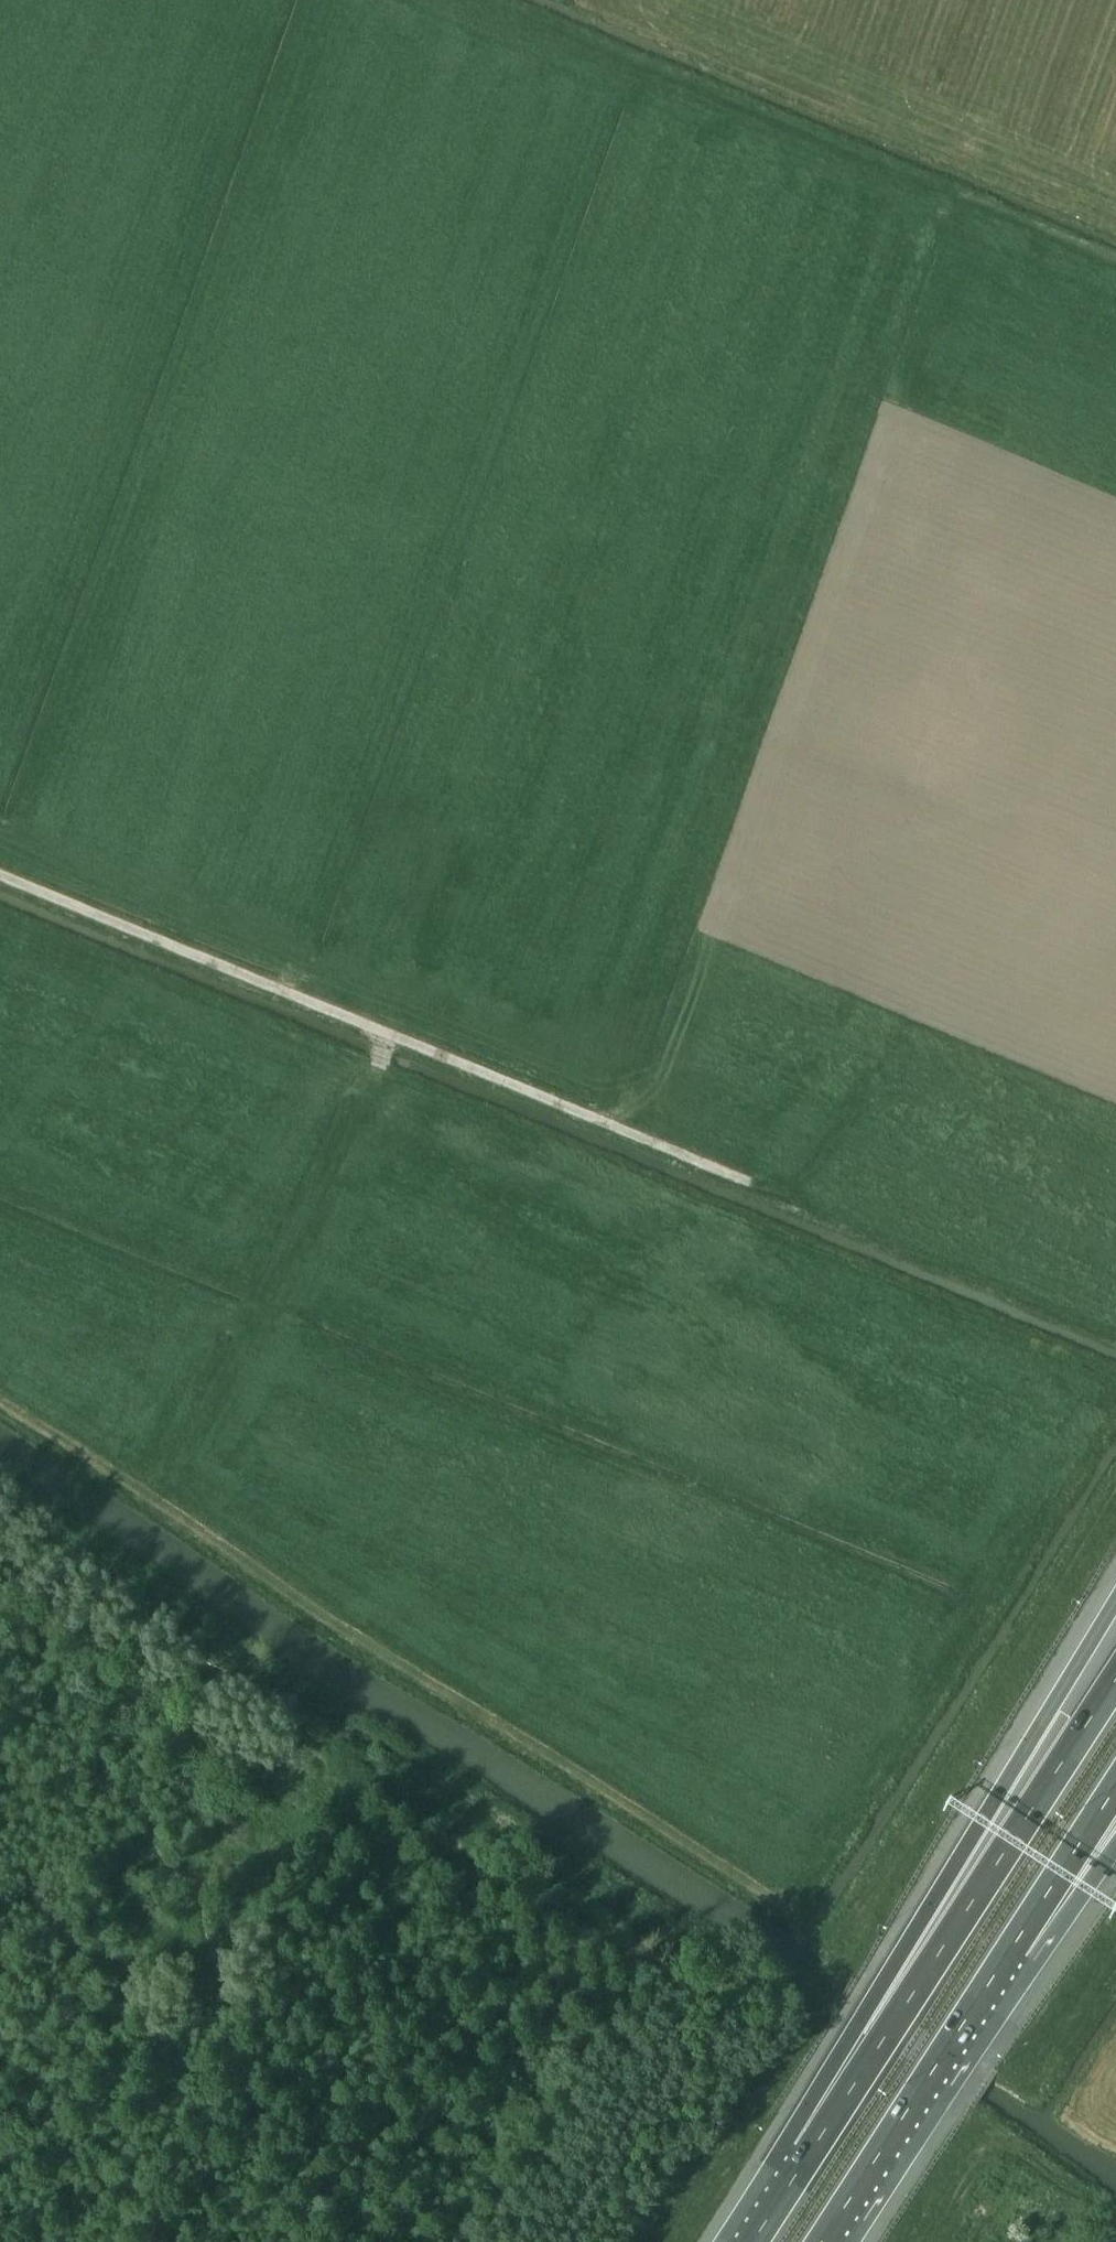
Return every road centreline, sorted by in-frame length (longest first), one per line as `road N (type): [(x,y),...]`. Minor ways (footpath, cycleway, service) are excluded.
road 1 (motorway): [(1115,1600),(858,2029),(751,2241)]
road 2 (motorway): [(1115,1683),(752,2241)]
road 3 (motorway): [(824,2241),(1010,1954)]
road 4 (motorway): [(1010,1954),(1115,1791)]
road 5 (motorway): [(1010,1954),(1115,1831)]

